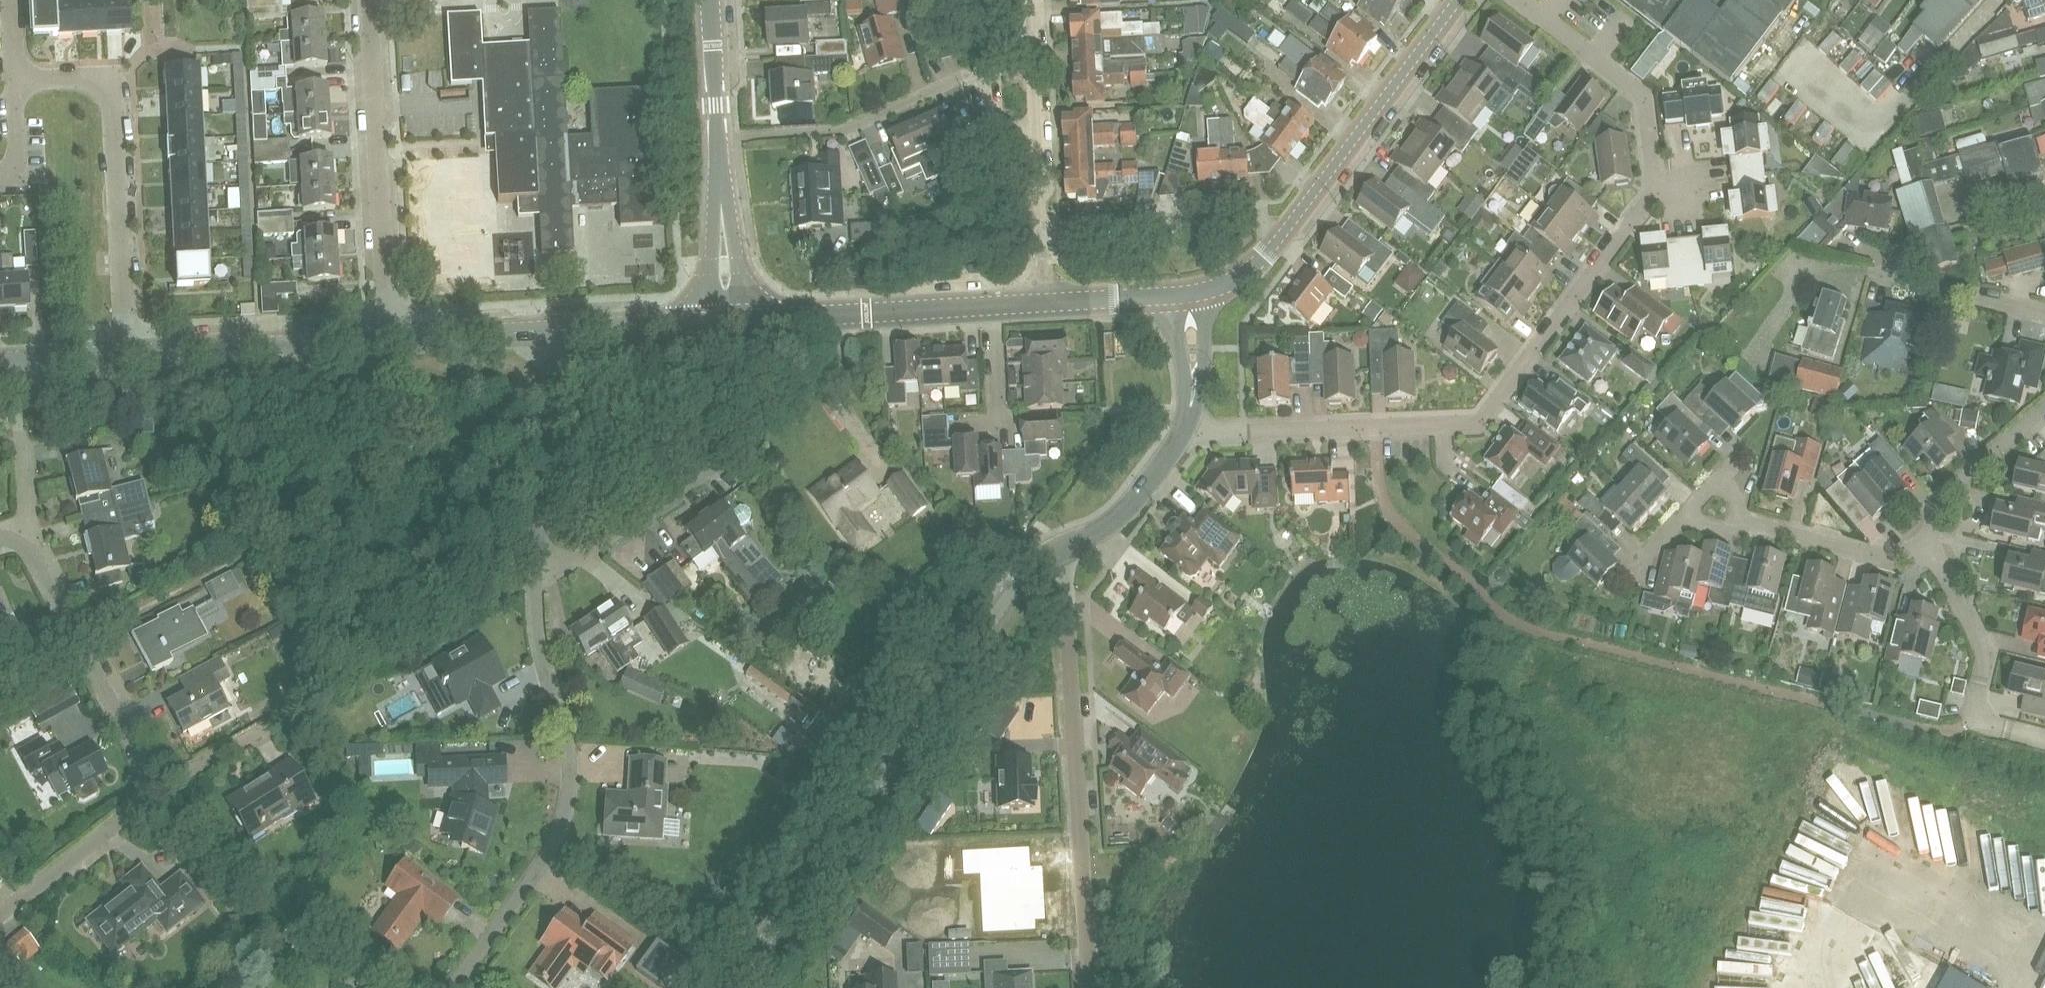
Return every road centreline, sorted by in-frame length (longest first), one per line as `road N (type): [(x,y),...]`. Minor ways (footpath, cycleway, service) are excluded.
road 1 (residential): [(1186,427),(1206,435),(1479,426),(1509,389),(1657,186),(1651,109),(1638,88),(1525,0)]
road 2 (tertiary): [(731,987),(1018,583),(1060,550)]
road 3 (residential): [(456,987),(538,876),(568,800),(534,577)]
road 4 (residential): [(1087,987),(1060,550)]
road 5 (tertiary): [(1188,298),(1218,291),(1261,261),(1460,0)]
road 6 (residential): [(127,356),(111,92),(87,79),(16,81)]
road 7 (residential): [(388,342),(369,0)]
road 8 (residential): [(718,139),(848,127),(1033,43)]
road 9 (residential): [(146,779),(27,533)]
road 10 (residential): [(2044,743),(1977,720),(1985,648),(1922,541)]
road 11 (residential): [(127,356),(388,342)]
road 12 (residential): [(1922,541),(1882,559),(1758,525),(1728,532),(1681,519)]
road 13 (residential): [(534,577),(552,454),(552,332)]
road 14 (residential): [(534,577),(573,562),(721,465)]
road 15 (residential): [(0,915),(126,816),(146,779)]
road 16 (residential): [(1042,229),(1033,43)]
road 17 (residential): [(729,323),(718,139)]
road 18 (residential): [(2044,409),(1953,484),(1922,541)]
road 19 (tertiary): [(1060,550),(1129,506),(1186,427)]
road 20 (residential): [(552,332),(729,323)]
road 21 (residential): [(2044,313),(1872,275)]
road 22 (residential): [(888,468),(834,397),(832,317)]
road 23 (residential): [(388,342),(552,332)]
road 24 (residential): [(832,317),(996,308)]
road 25 (residential): [(957,428),(1002,423),(996,308)]
road 26 (residential): [(146,779),(177,776),(276,720)]
road 27 (residential): [(1042,229),(1185,223)]
road 28 (residential): [(1046,306),(1188,298)]
road 29 (residential): [(718,139),(710,0)]
road 30 (tertiary): [(1186,427),(1188,298)]
road 31 (residential): [(0,363),(127,356)]

